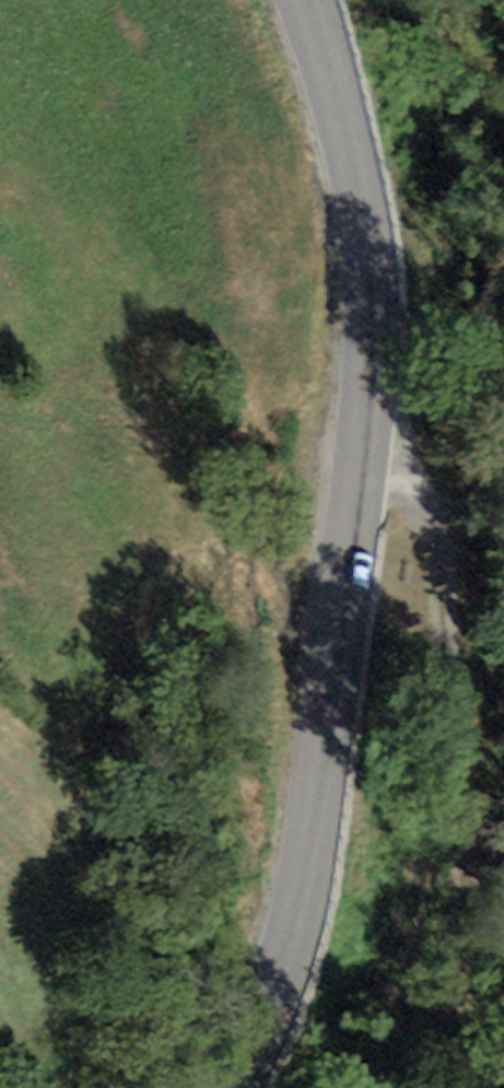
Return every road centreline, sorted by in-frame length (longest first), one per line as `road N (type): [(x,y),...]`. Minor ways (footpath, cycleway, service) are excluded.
road 1 (tertiary): [(298,0),(328,92),(365,306),(358,415),(316,774),(288,934),(218,1087)]
road 2 (track): [(406,1087),(396,957),(445,635),(440,537),(358,415)]

